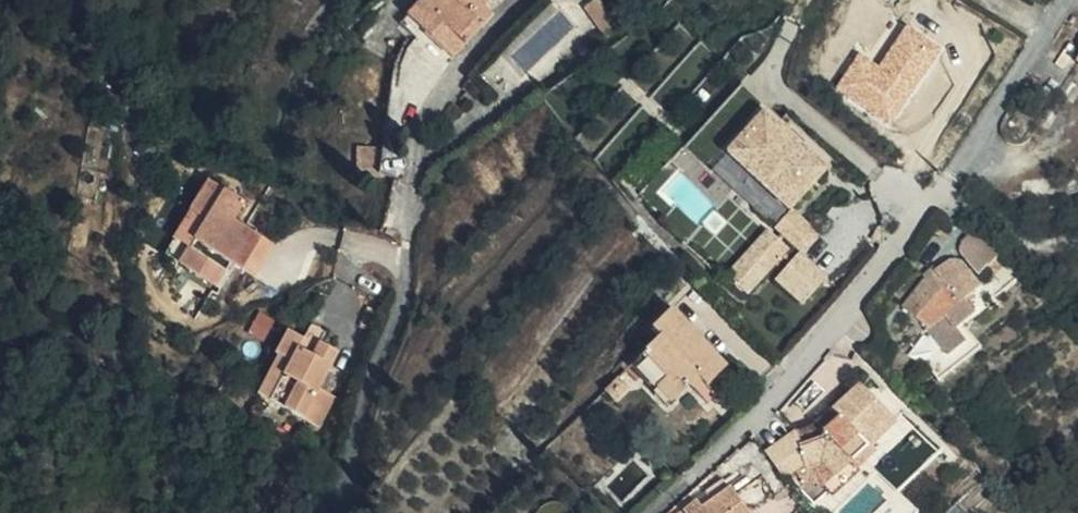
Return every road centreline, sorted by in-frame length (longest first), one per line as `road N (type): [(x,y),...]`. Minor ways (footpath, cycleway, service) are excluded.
road 1 (unclassified): [(1065,0),(997,110),(828,335),(698,474),(649,512)]
road 2 (unclassified): [(344,512),(365,409),(398,327),(411,188)]

